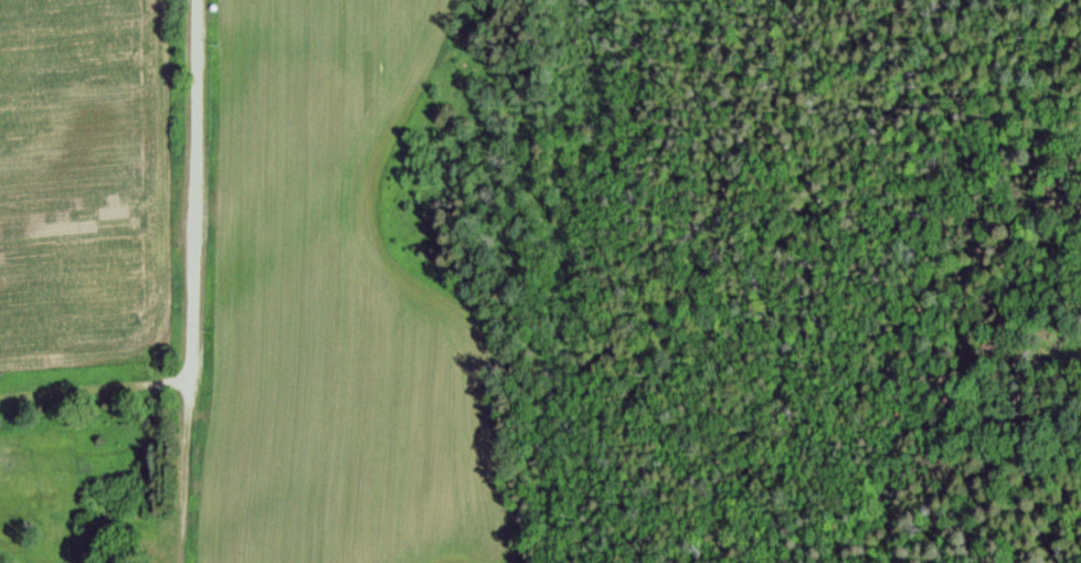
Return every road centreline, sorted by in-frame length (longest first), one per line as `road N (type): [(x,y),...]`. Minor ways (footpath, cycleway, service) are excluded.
road 1 (residential): [(191,385),(202,0)]

